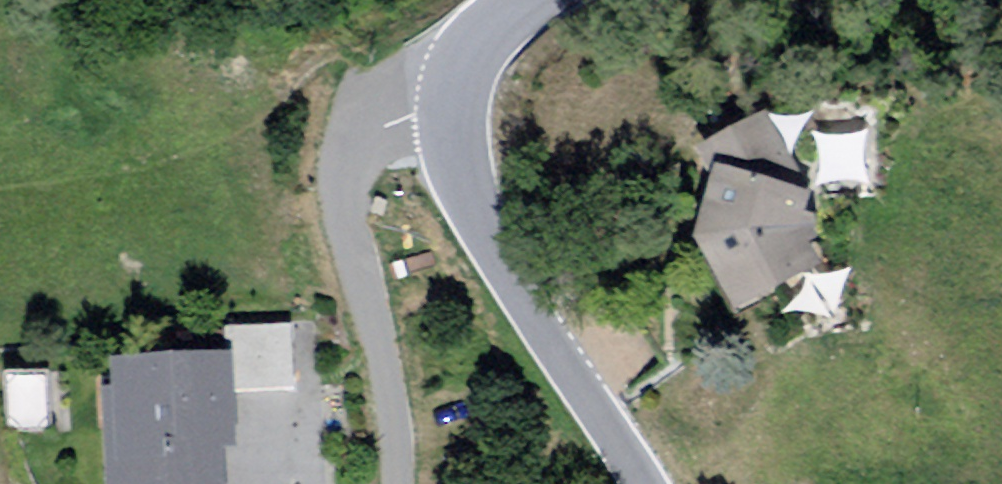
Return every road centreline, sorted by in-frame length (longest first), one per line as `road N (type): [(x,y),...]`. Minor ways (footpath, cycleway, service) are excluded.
road 1 (residential): [(475,91),(385,140),(358,200),(365,303),(396,483)]
road 2 (tertiary): [(475,91),(463,125),(474,193),(645,483)]
road 3 (tertiary): [(566,0),(491,41),(475,91)]

